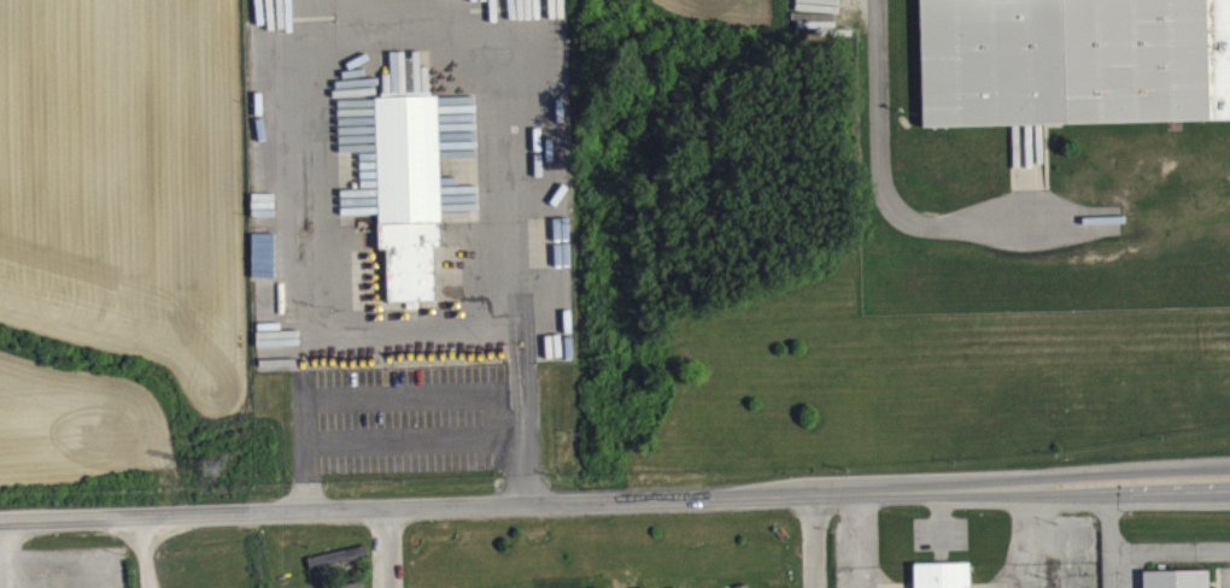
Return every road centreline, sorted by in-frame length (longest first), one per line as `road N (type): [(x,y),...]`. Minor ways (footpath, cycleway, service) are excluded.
road 1 (tertiary): [(0,518),(1229,481)]

